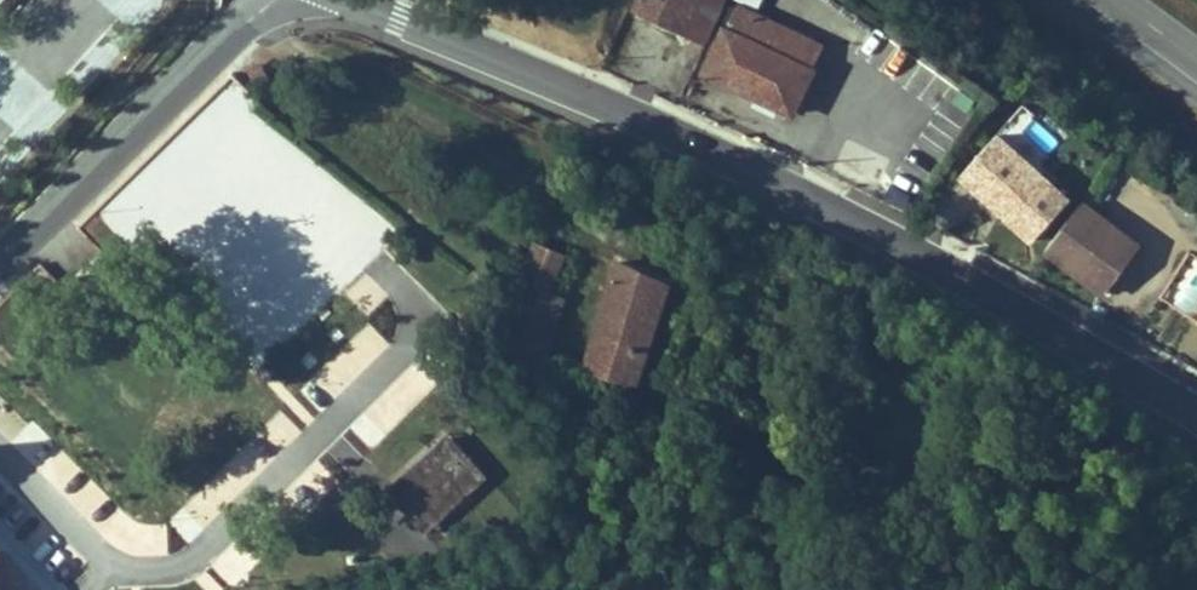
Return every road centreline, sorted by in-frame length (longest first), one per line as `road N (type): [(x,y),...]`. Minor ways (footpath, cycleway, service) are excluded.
road 1 (tertiary): [(365,0),(731,163),(952,274),(1196,414)]
road 2 (unclassified): [(280,0),(234,38),(80,212),(0,285)]

